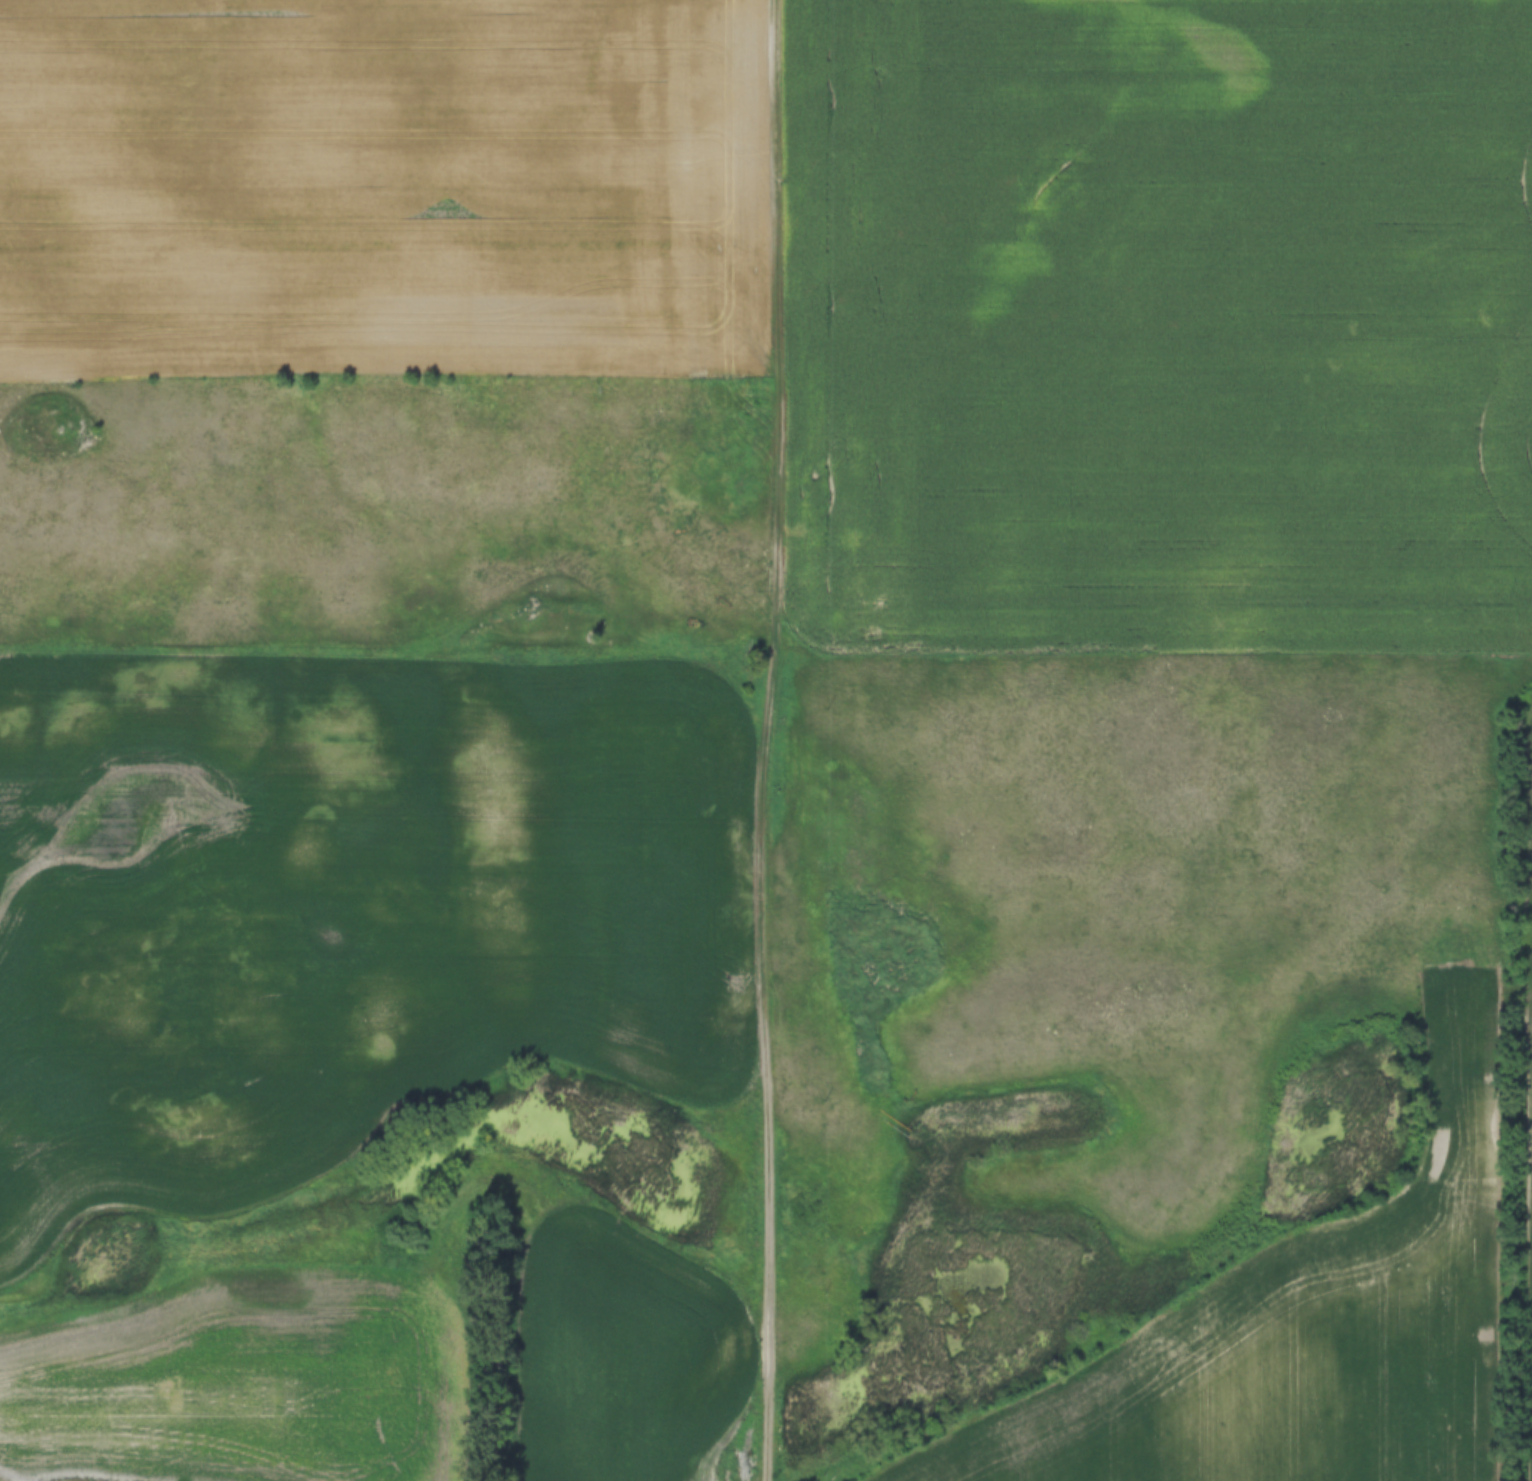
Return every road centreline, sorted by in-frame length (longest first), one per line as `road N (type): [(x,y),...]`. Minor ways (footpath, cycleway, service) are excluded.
road 1 (track): [(779,0),(777,607),(767,774),(771,1480)]
road 2 (track): [(780,365),(0,372)]

